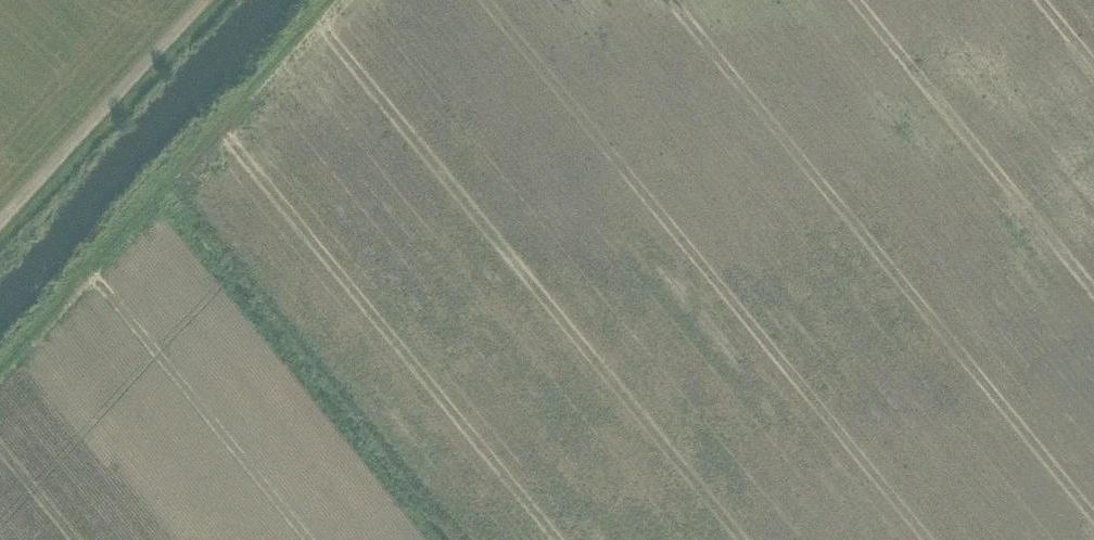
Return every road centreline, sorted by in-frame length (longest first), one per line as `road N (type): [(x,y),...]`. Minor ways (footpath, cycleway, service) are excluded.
road 1 (unclassified): [(215,0),(0,235)]

